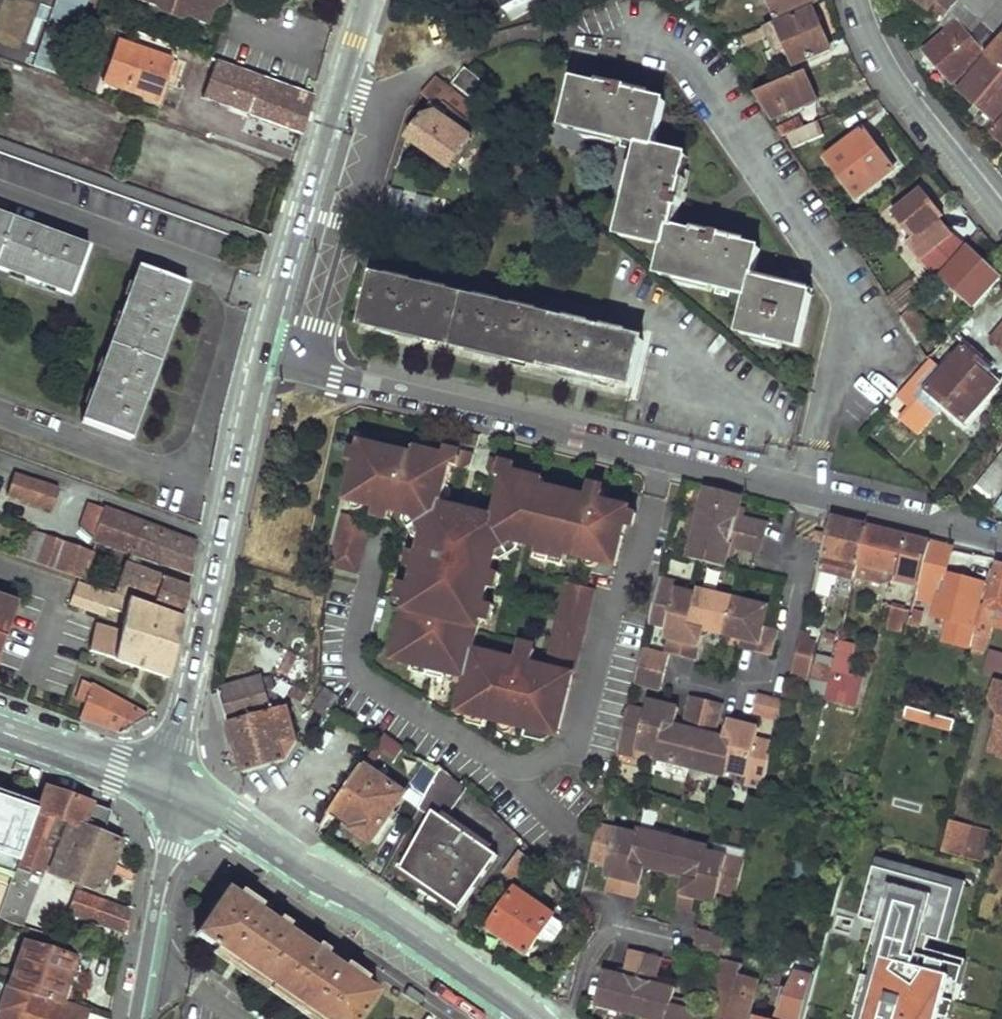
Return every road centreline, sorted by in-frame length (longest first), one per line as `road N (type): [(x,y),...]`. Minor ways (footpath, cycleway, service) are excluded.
road 1 (residential): [(261,355),(662,462),(1001,541)]
road 2 (tertiary): [(261,355),(176,742),(172,794)]
road 3 (secondary): [(172,794),(238,824),(520,1018)]
road 4 (tertiary): [(369,0),(261,355)]
road 5 (tertiary): [(1001,214),(931,125),(858,0)]
road 6 (tertiary): [(172,794),(136,1018)]
road 7 (secondary): [(0,730),(172,794)]

